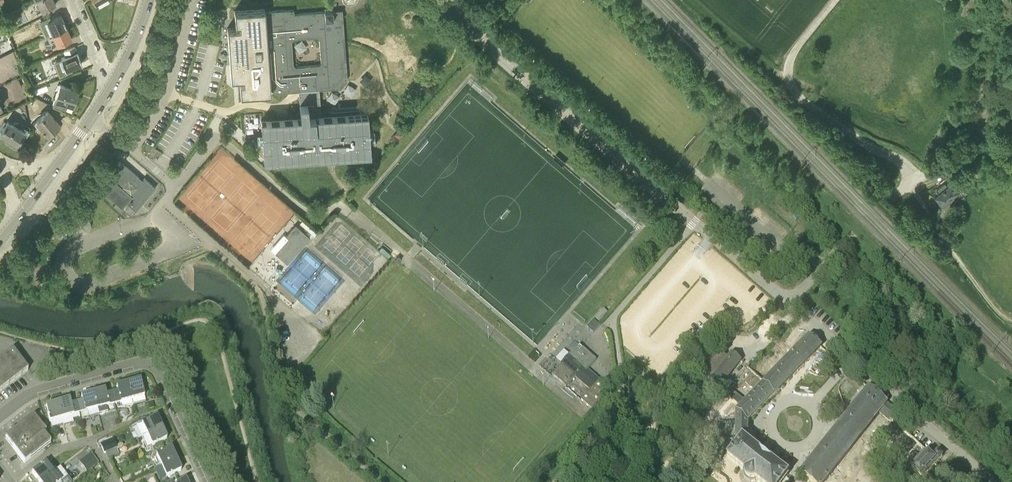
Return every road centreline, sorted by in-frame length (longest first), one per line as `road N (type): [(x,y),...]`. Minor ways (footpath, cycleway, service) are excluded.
road 1 (unclassified): [(788,303),(915,180),(802,101),(791,85),(793,55),(836,0)]
road 2 (residential): [(695,222),(621,165),(448,0)]
road 3 (residential): [(205,481),(156,368),(145,363),(53,386),(0,419)]
road 4 (unclassified): [(996,481),(788,303)]
road 5 (residential): [(91,117),(174,182),(205,146),(222,109)]
road 6 (track): [(908,185),(977,286),(1011,320)]
road 7 (unclassified): [(788,303),(695,222)]

